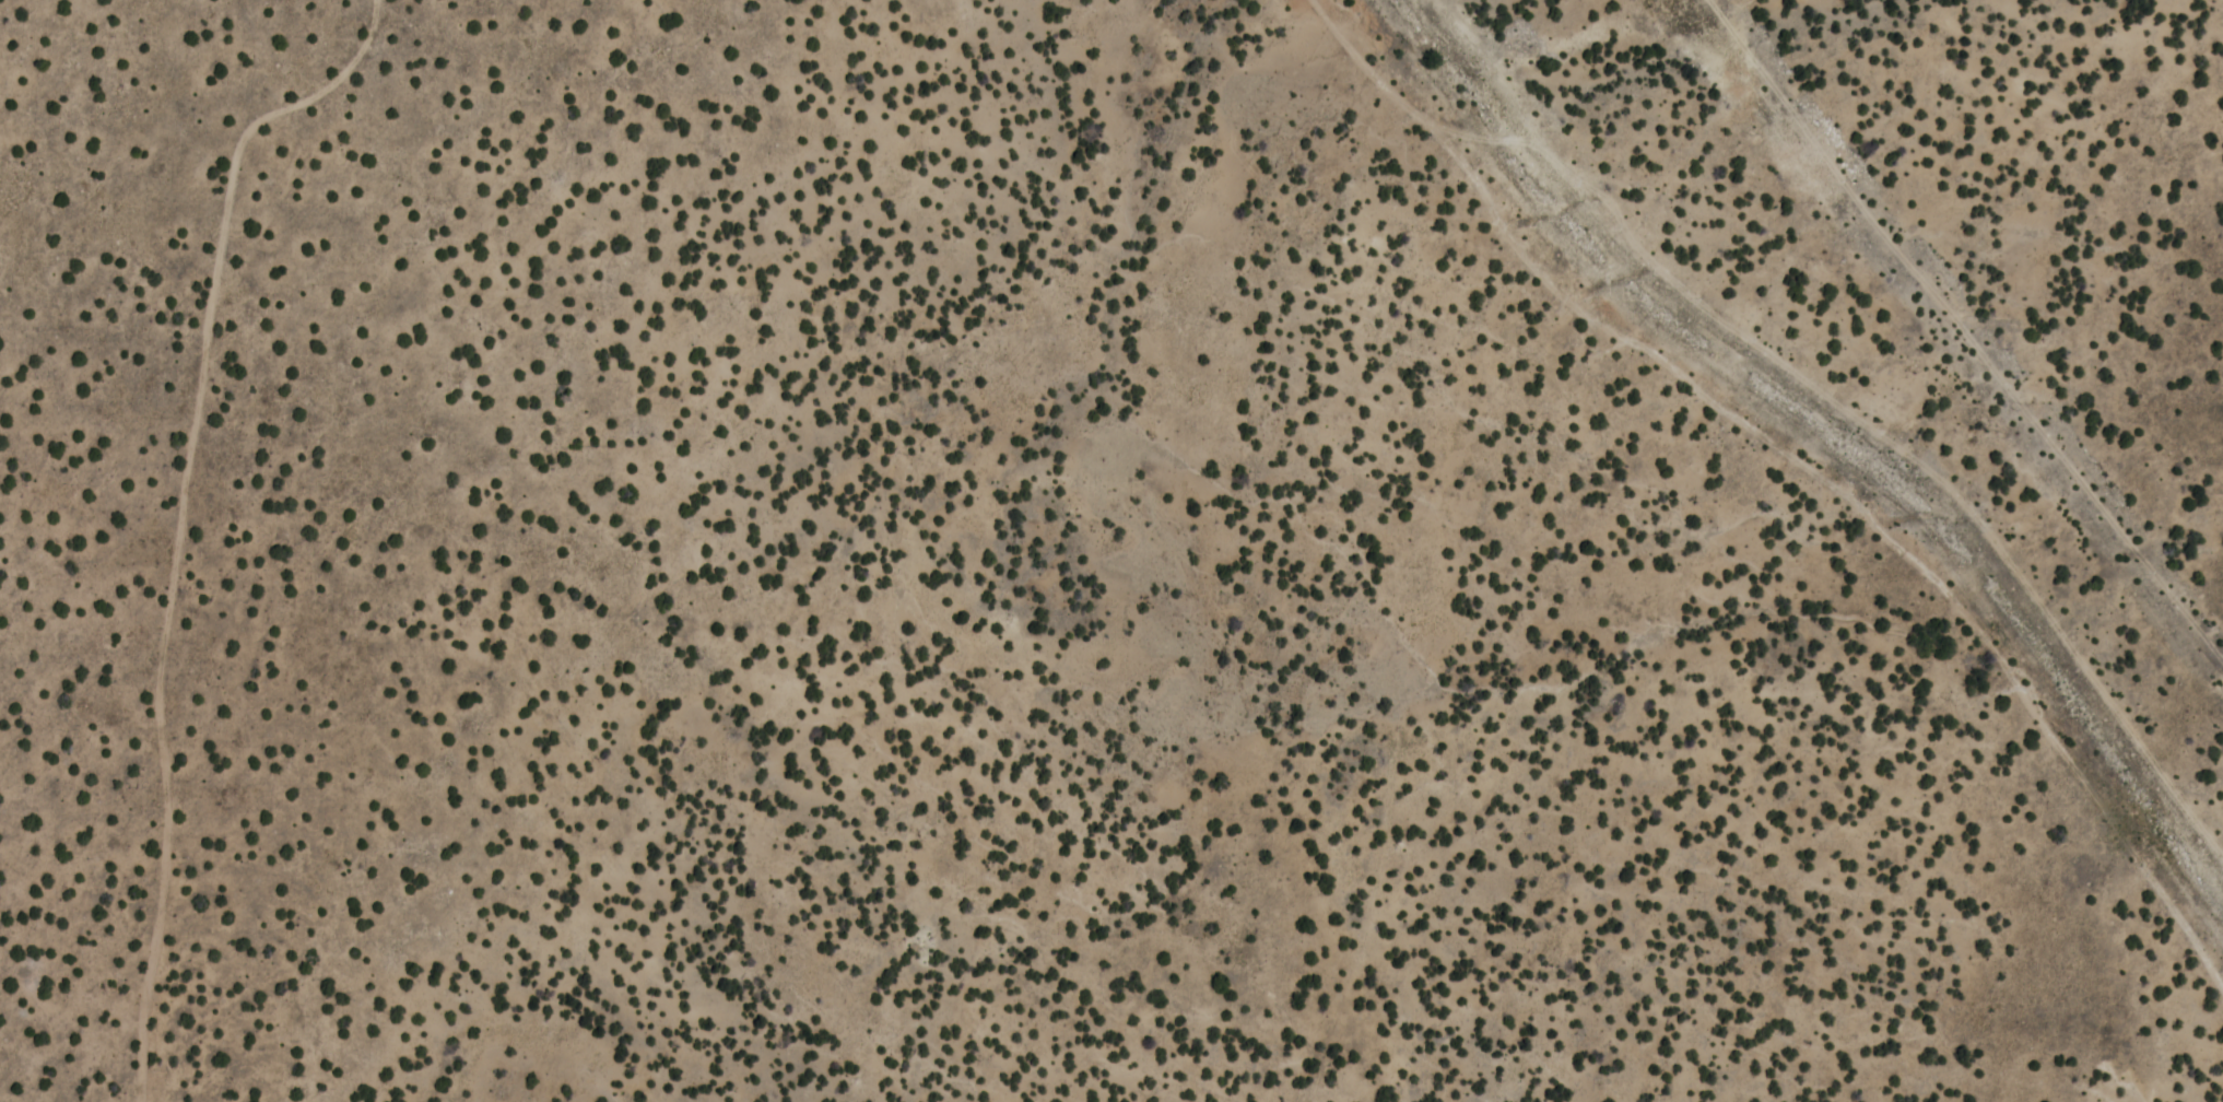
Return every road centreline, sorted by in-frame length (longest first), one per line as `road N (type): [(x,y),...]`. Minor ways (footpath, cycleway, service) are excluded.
road 1 (residential): [(137,1101),(102,962),(261,126),(266,0)]

